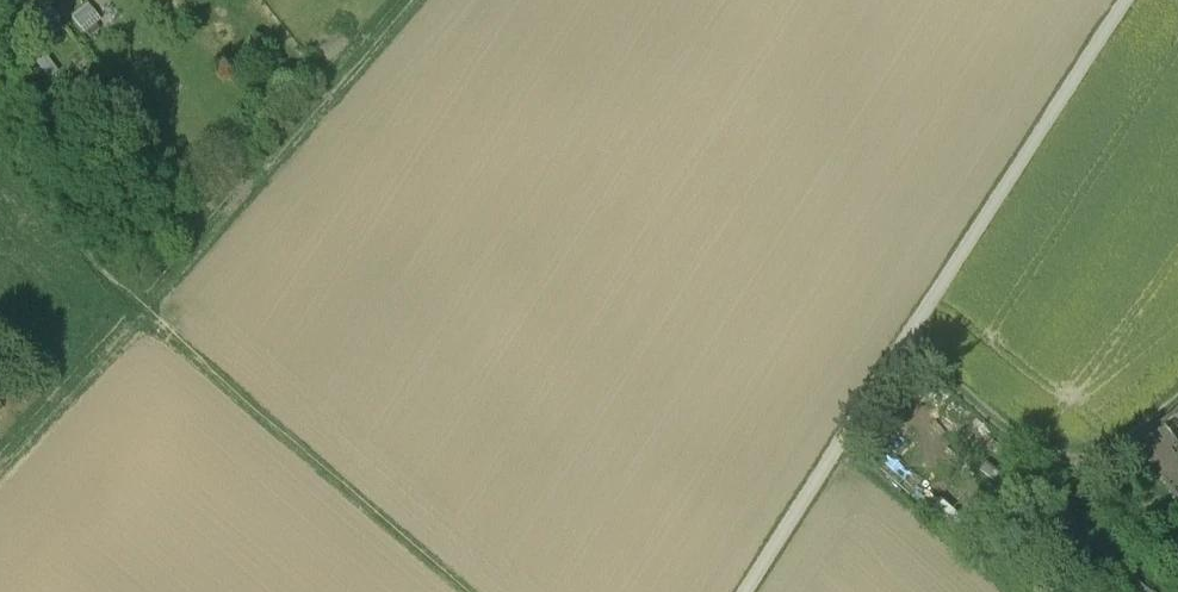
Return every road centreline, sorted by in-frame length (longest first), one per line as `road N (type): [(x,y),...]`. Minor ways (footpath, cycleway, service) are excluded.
road 1 (track): [(1122,0),(746,591)]
road 2 (track): [(0,131),(140,314),(468,591)]
road 3 (track): [(411,0),(0,465)]
road 4 (track): [(902,347),(1050,459),(1100,458),(1177,398)]

